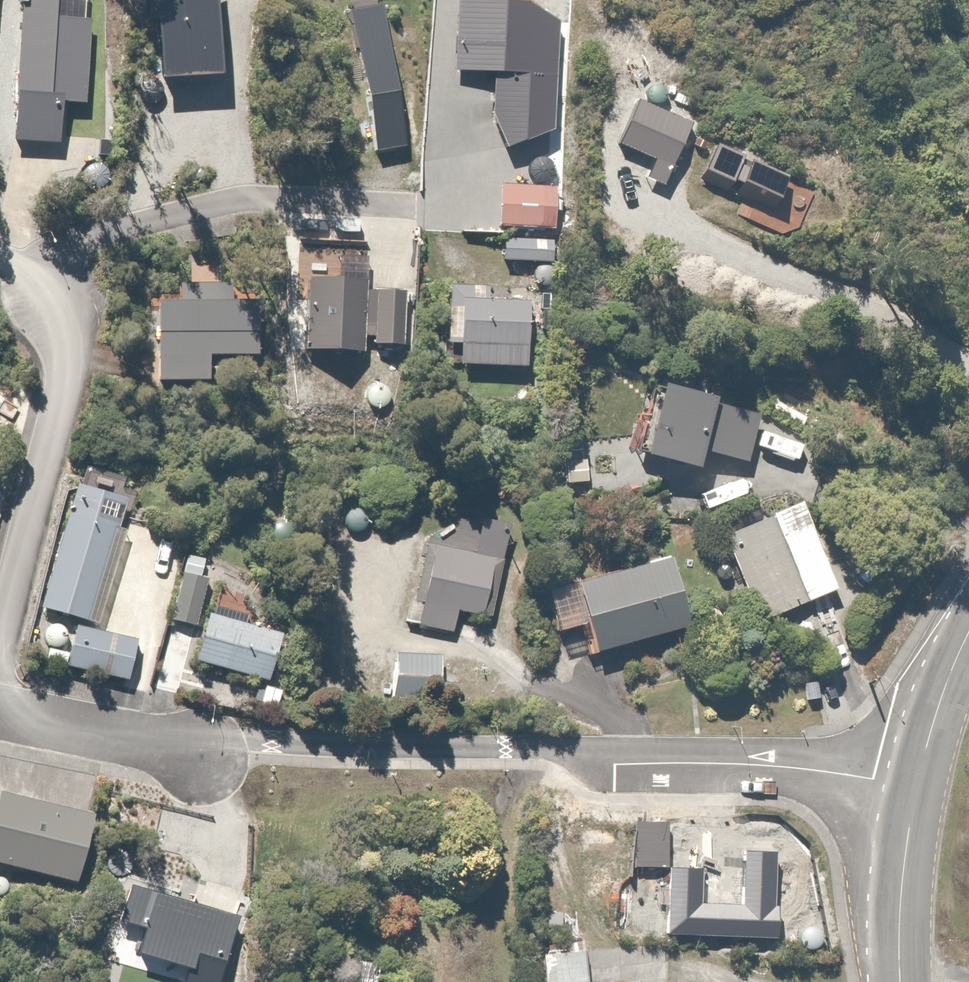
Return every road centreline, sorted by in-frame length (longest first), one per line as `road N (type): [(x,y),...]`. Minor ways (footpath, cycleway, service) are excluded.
road 1 (residential): [(0,712),(187,755),(242,740),(550,749),(618,762),(762,760),(910,787)]
road 2 (residential): [(0,581),(57,361),(39,285)]
road 3 (secondary): [(910,787),(894,981)]
road 4 (secondary): [(968,631),(910,787)]

